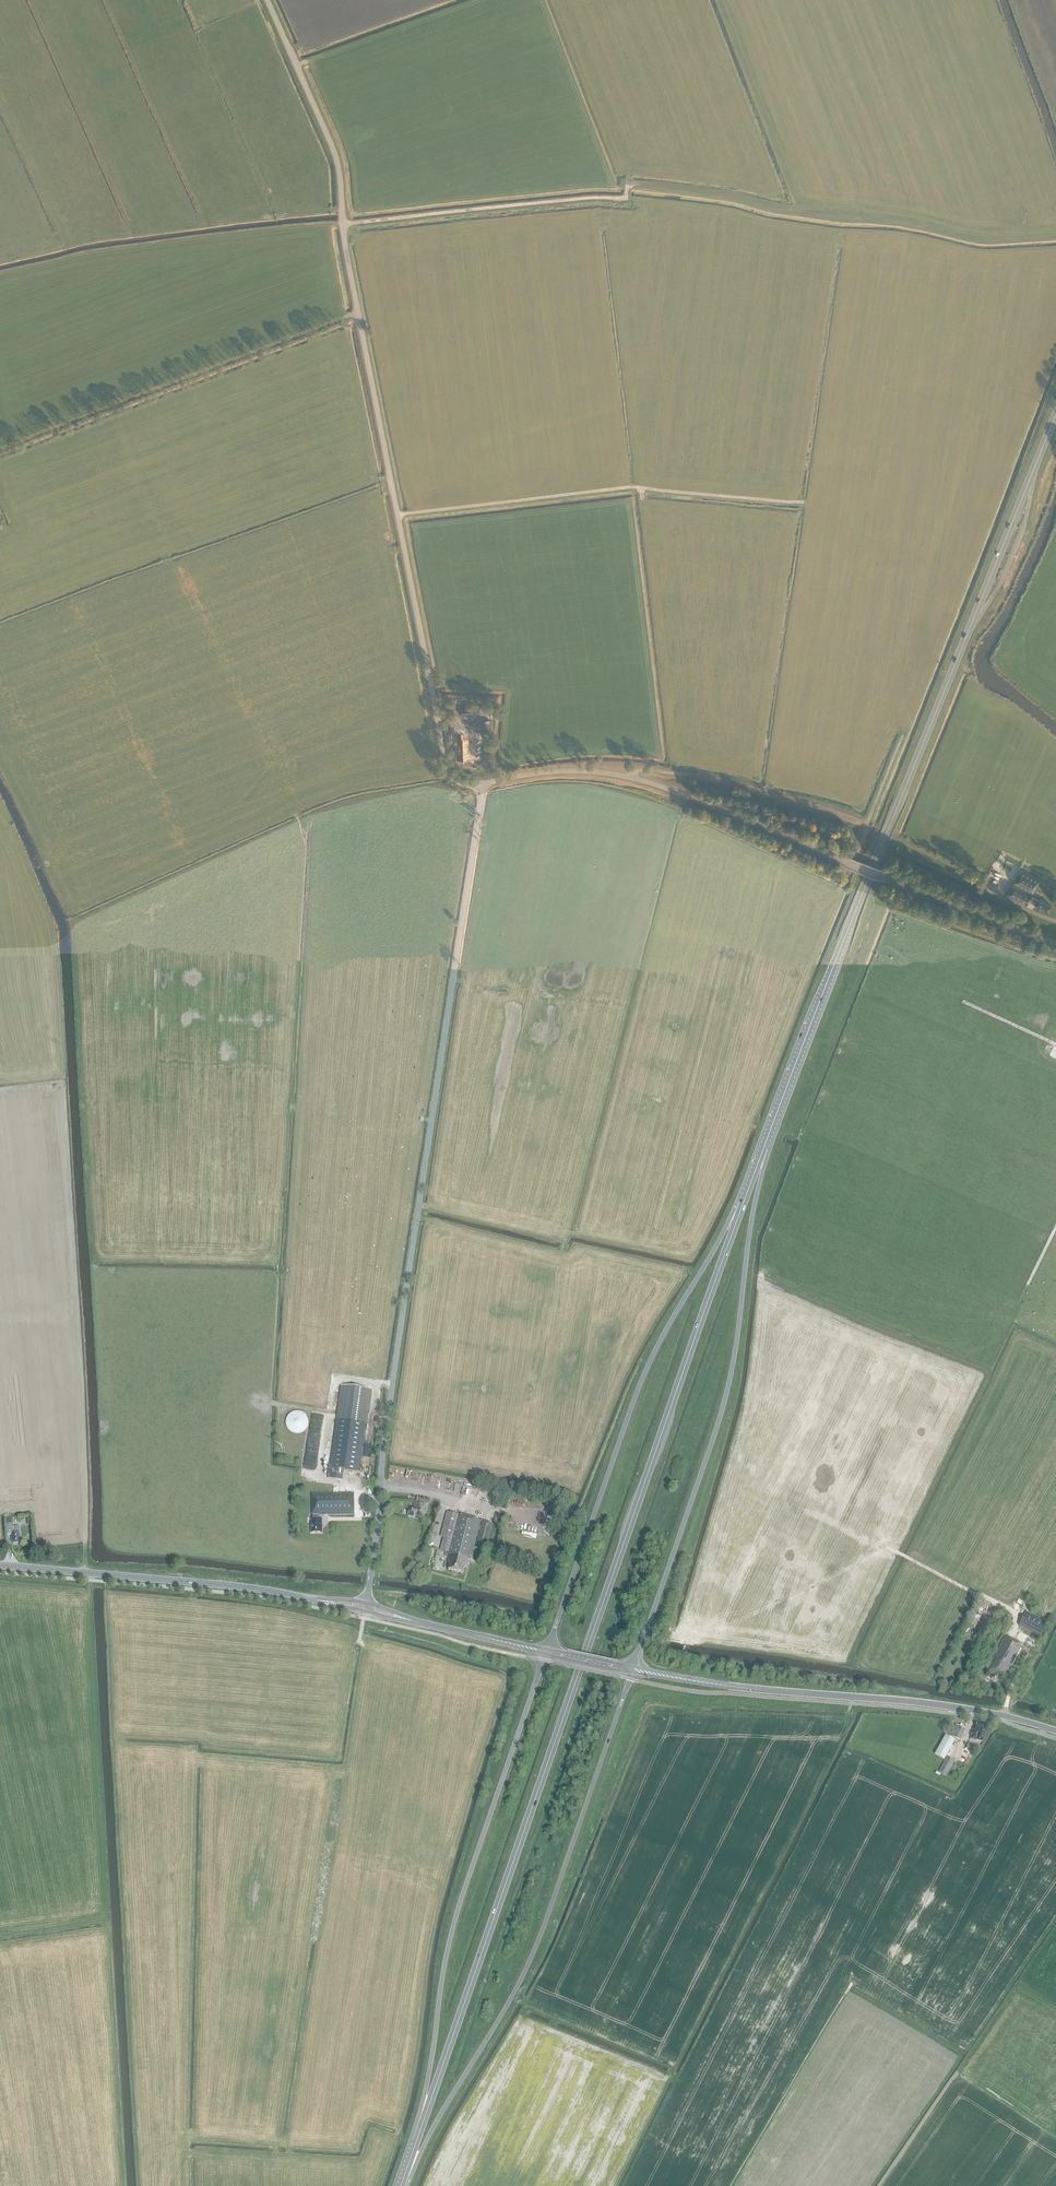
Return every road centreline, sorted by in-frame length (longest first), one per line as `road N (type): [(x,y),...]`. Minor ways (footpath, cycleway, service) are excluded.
road 1 (trunk): [(416,2142),(743,1203)]
road 2 (tertiary): [(478,785),(455,778),(447,765),(358,312),(337,158),(267,0)]
road 3 (tertiary): [(366,1603),(478,785)]
road 4 (trunk): [(401,2185),(518,1986),(633,1670)]
road 5 (trunk): [(764,1147),(969,626)]
road 6 (trunk): [(633,1670),(724,1403),(764,1147)]
road 7 (trunk): [(547,1652),(453,1925),(416,2142)]
road 8 (trunk): [(743,1203),(653,1354),(547,1652)]
road 9 (secondary): [(1055,1731),(963,1706),(633,1670)]
road 10 (tertiary): [(884,875),(648,780),(549,771),(478,785)]
road 11 (track): [(358,312),(0,448)]
road 12 (secondary): [(317,1600),(0,1566)]
road 13 (tertiary): [(884,875),(1055,943)]
road 14 (trunk): [(969,626),(1033,470)]
road 15 (secondary): [(547,1652),(411,1620)]

